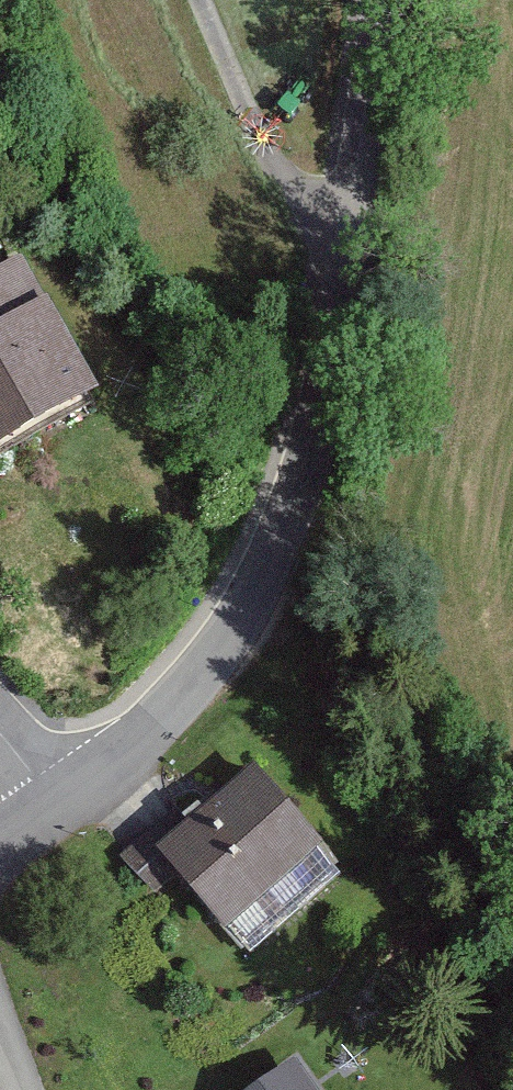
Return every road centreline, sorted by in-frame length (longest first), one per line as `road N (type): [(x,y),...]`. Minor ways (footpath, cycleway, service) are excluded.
road 1 (residential): [(392,0),(340,398),(237,639),(75,812)]
road 2 (track): [(363,219),(272,167),(199,0)]

